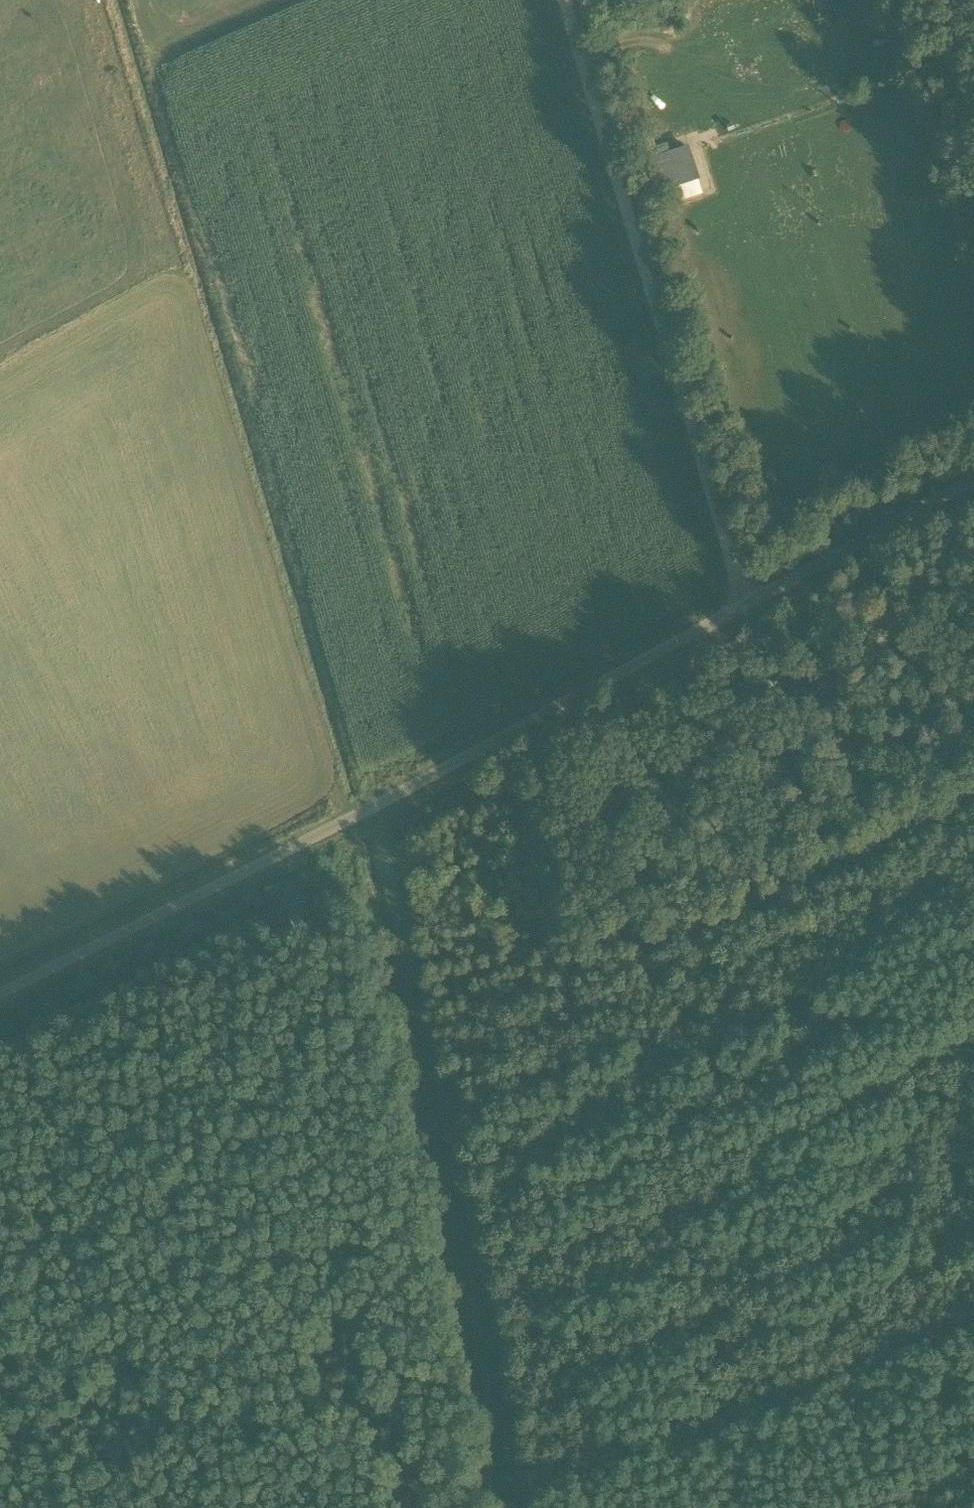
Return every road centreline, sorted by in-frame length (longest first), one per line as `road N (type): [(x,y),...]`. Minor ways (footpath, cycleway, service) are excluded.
road 1 (unclassified): [(0,988),(345,825),(973,480)]
road 2 (track): [(561,0),(743,606)]

